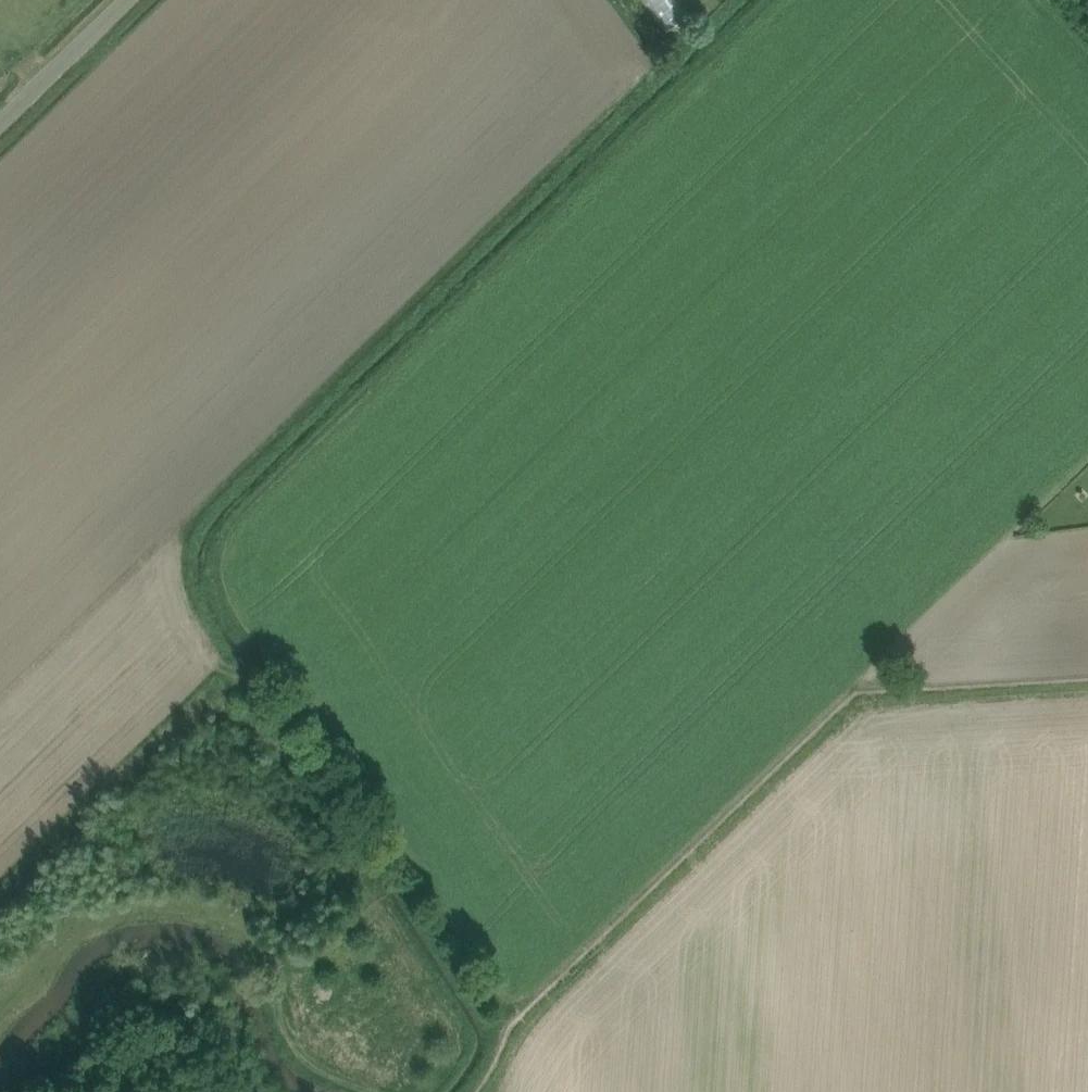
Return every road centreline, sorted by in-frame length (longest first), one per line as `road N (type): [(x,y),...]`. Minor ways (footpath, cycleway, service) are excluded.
road 1 (unclassified): [(0,133),(138,0)]

